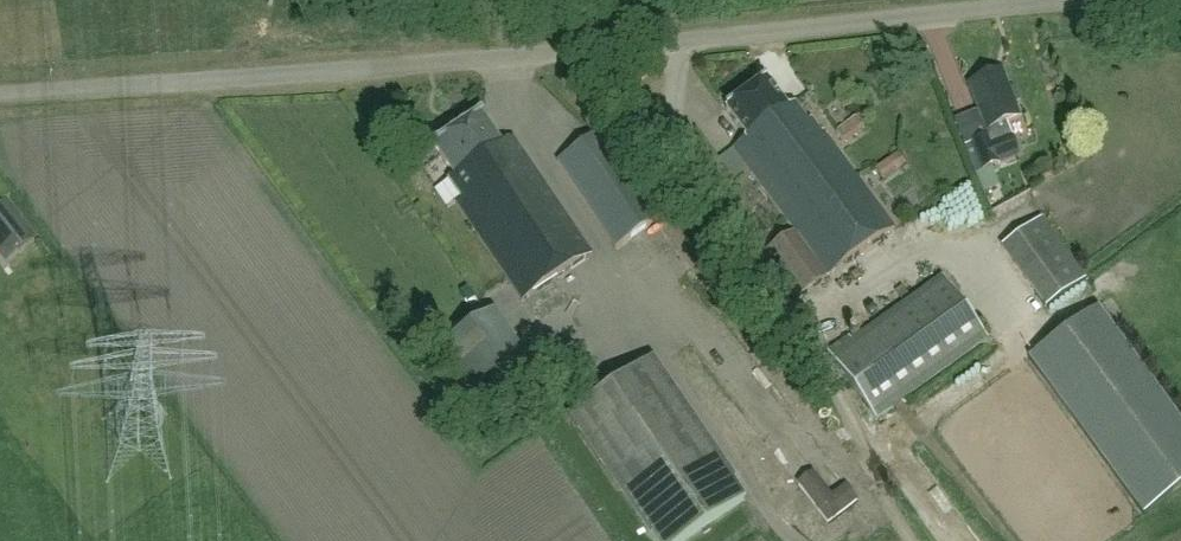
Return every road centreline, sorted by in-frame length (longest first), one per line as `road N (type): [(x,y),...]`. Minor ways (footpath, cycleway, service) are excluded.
road 1 (unclassified): [(0,101),(544,59),(1103,0)]

